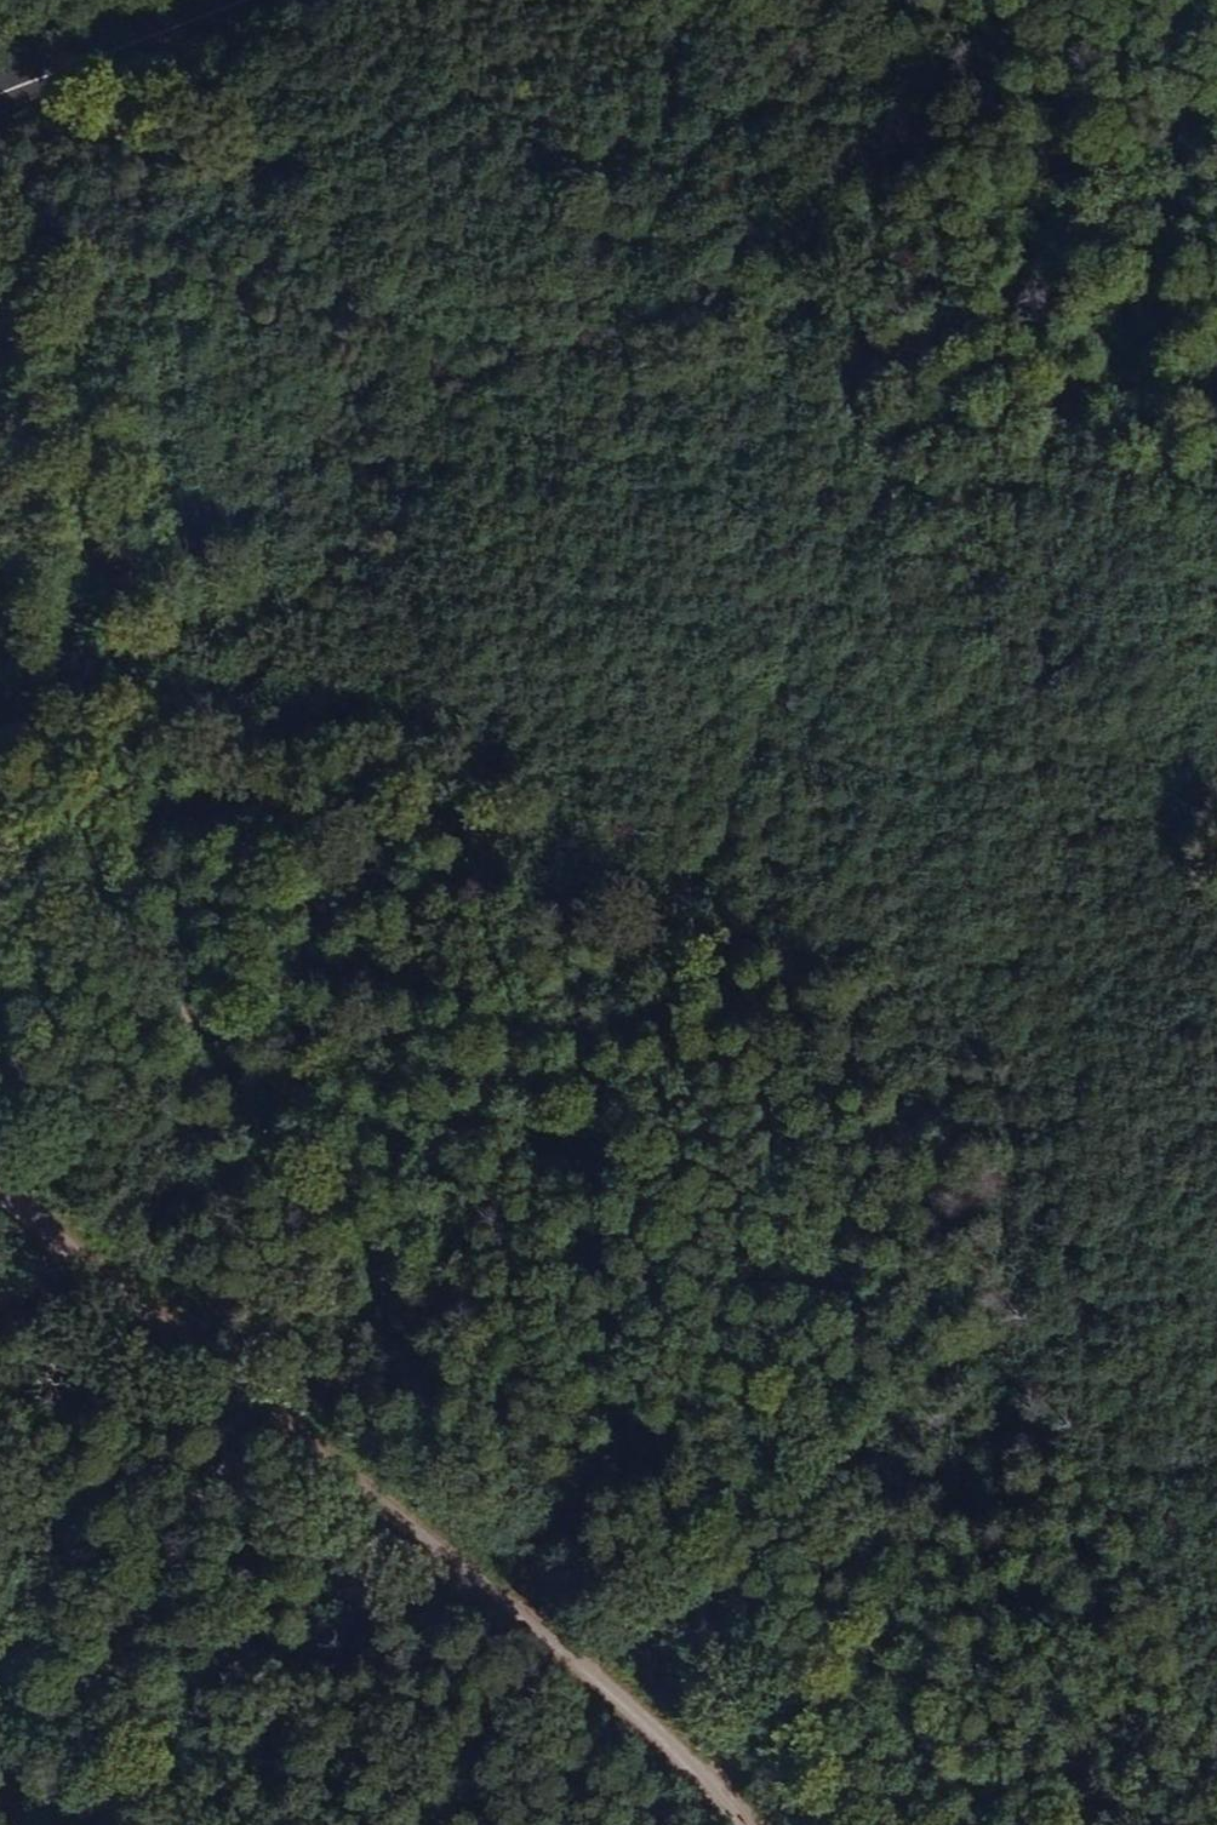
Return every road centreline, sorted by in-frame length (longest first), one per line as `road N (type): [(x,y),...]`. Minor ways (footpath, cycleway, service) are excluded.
road 1 (track): [(742,1824),(720,1792),(559,1635),(0,1189)]
road 2 (tertiary): [(0,85),(228,0)]

